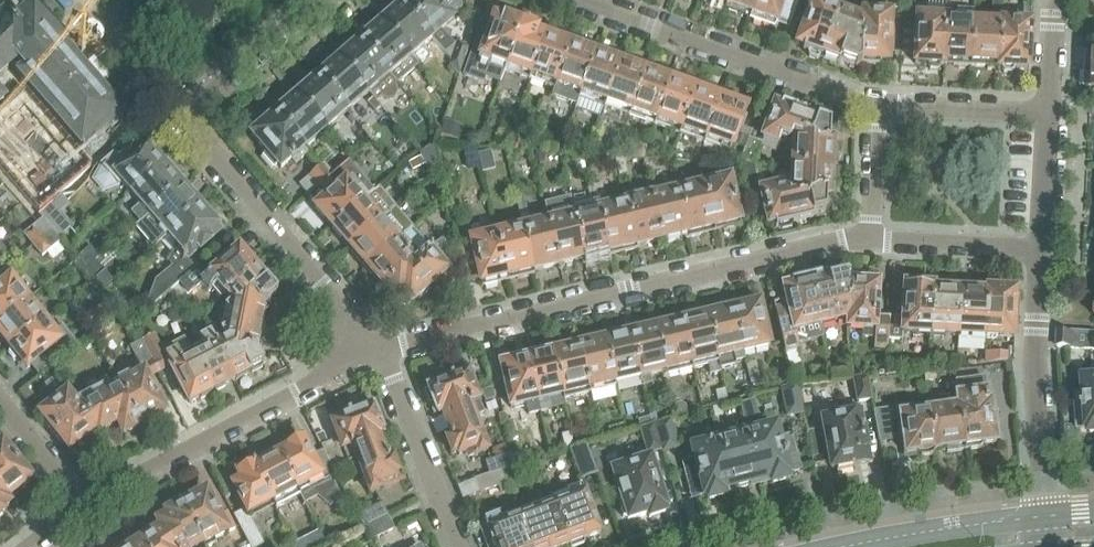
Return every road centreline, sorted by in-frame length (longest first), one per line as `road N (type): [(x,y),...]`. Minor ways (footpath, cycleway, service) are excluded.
road 1 (residential): [(381,352),(844,241),(869,241)]
road 2 (residential): [(80,507),(381,352)]
road 3 (residential): [(877,107),(582,0)]
road 4 (residential): [(381,352),(181,120)]
road 5 (residential): [(1045,516),(1034,363),(1038,250)]
road 6 (residential): [(458,546),(381,352)]
road 7 (tertiary): [(1045,516),(851,546)]
road 8 (residential): [(181,120),(322,0)]
road 9 (residential): [(869,241),(1038,250)]
road 10 (residential): [(1044,113),(877,107)]
road 11 (residential): [(80,0),(181,120)]
road 12 (residential): [(1038,250),(1044,113)]
road 13 (residential): [(877,107),(869,241)]
road 14 (residential): [(80,507),(0,407)]

